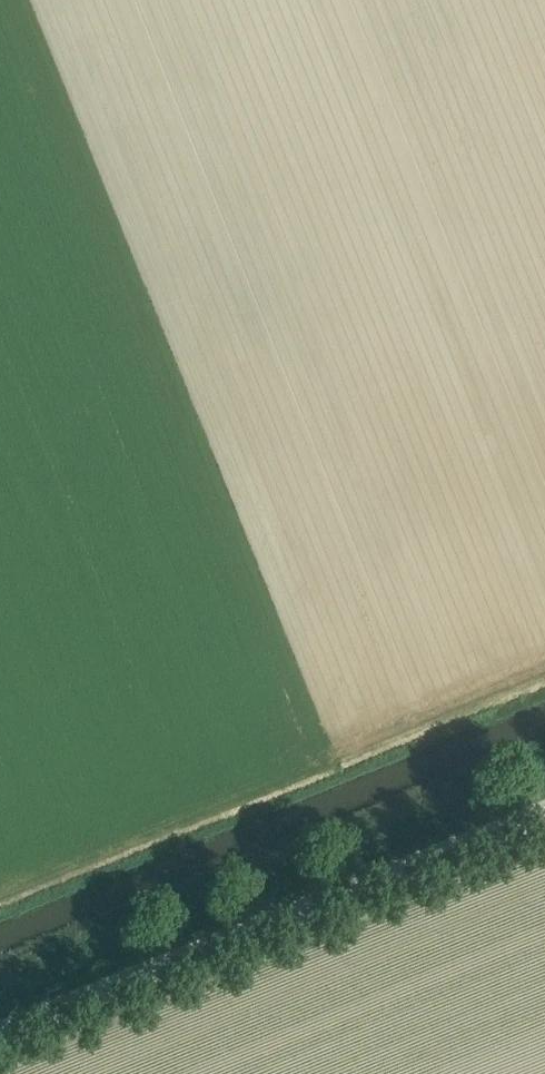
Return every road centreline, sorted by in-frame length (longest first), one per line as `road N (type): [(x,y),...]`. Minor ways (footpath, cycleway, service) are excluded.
road 1 (unclassified): [(0,1033),(544,814)]

